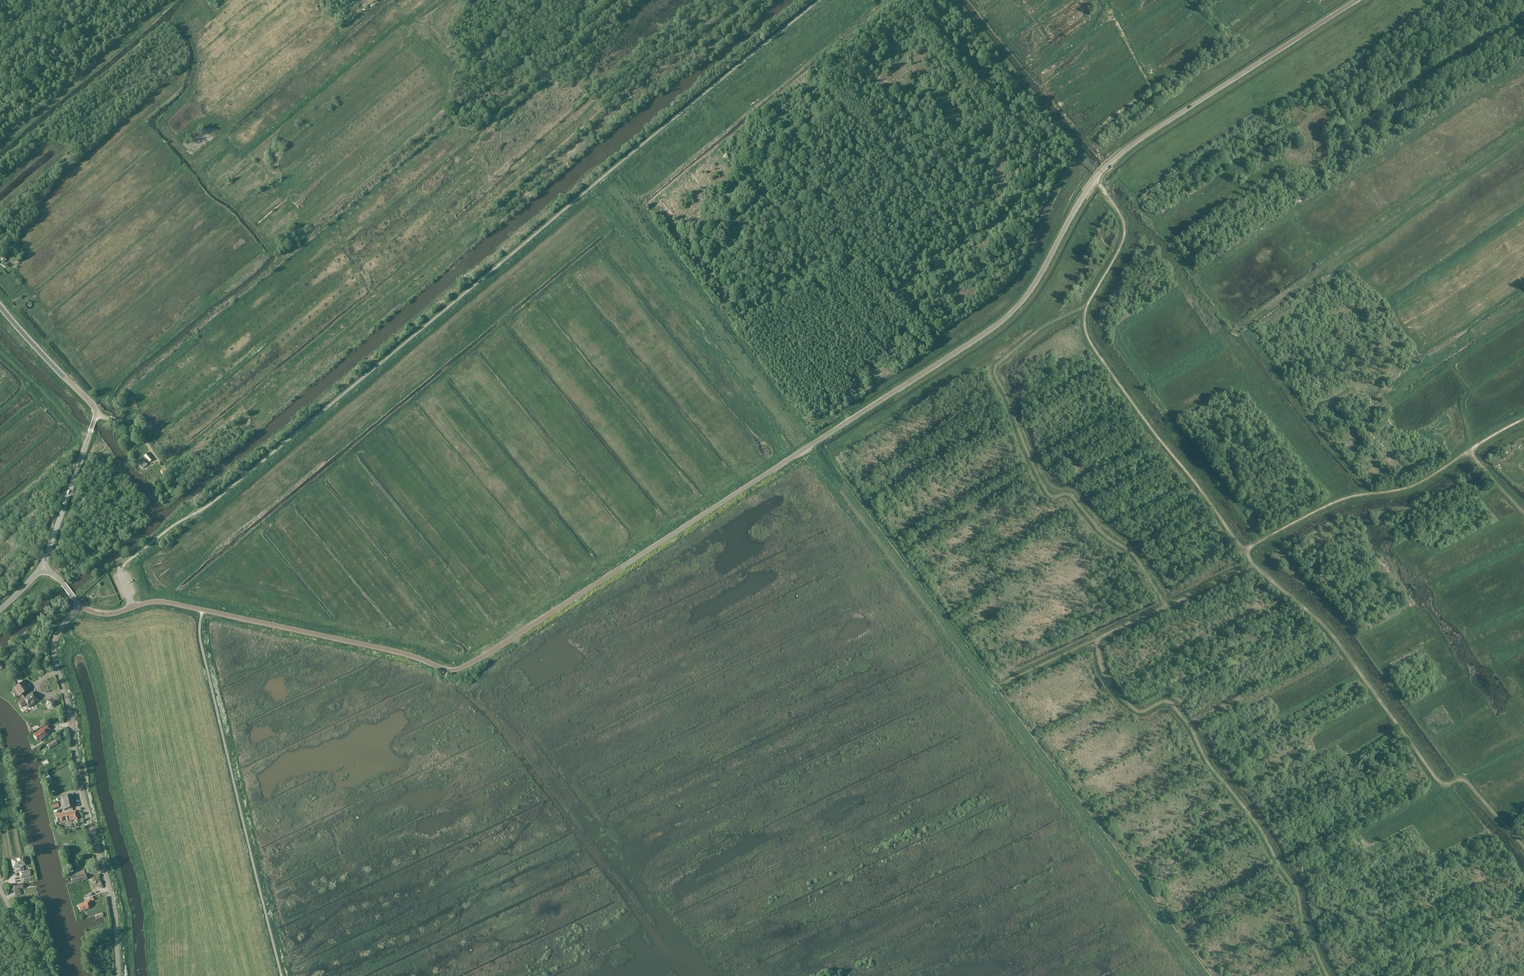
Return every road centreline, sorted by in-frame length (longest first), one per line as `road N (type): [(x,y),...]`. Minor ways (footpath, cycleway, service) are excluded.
road 1 (unclassified): [(808,447),(456,670),(167,603),(105,615),(79,605)]
road 2 (track): [(1523,64),(1196,279),(1228,321),(1241,323),(1523,132)]
road 3 (unclassified): [(808,447),(1012,311),(1113,160),(1356,0)]
road 4 (track): [(1244,551),(1333,636),(1437,779),(1466,780),(1523,847)]
road 5 (tertiary): [(119,975),(113,901),(53,654),(79,605)]
road 6 (track): [(1201,975),(1006,715)]
road 7 (track): [(1523,419),(1418,484),(1340,500),(1244,551)]
road 8 (track): [(1244,551),(1092,345),(1087,306)]
road 9 (track): [(816,458),(989,691)]
road 10 (track): [(0,149),(175,0)]
road 11 (track): [(955,0),(1092,166)]
road 12 (tertiary): [(41,567),(96,415)]
road 13 (tertiary): [(96,415),(0,307)]
road 14 (track): [(1087,306),(1124,234),(1094,179)]

